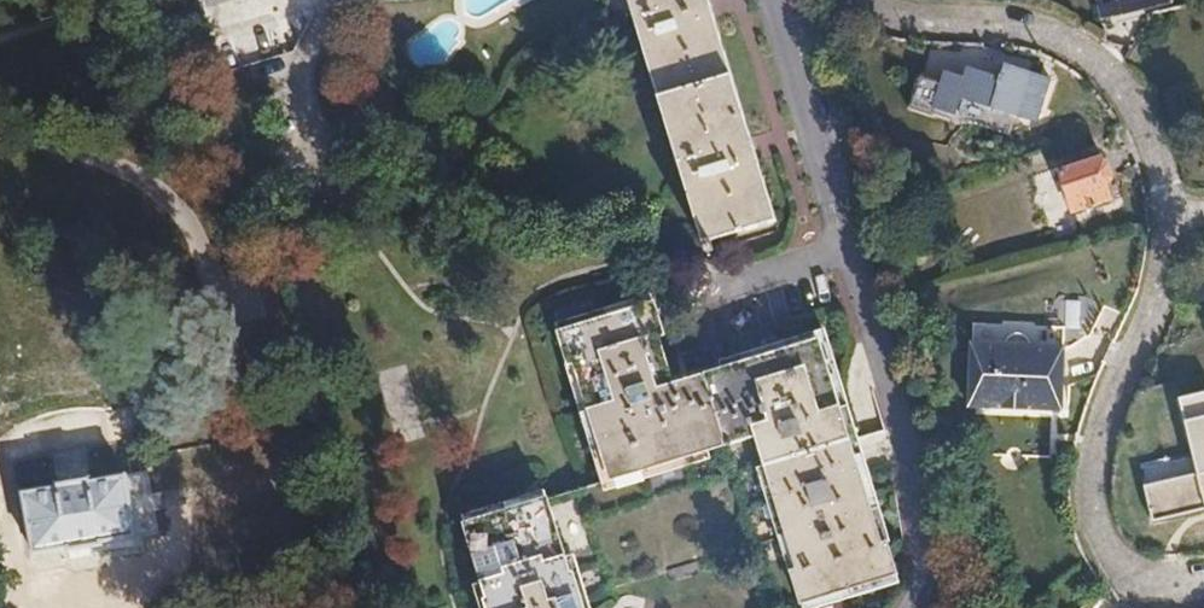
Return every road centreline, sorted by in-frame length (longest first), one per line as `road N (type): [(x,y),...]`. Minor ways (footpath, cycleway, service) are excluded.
road 1 (residential): [(1203,572),(1130,574),(1100,548),(1092,506),(1092,457),(1160,228),(1128,103),(1089,49),(1031,27),(893,12),(875,0)]
road 2 (residential): [(905,607),(921,578),(914,516),(758,0)]

